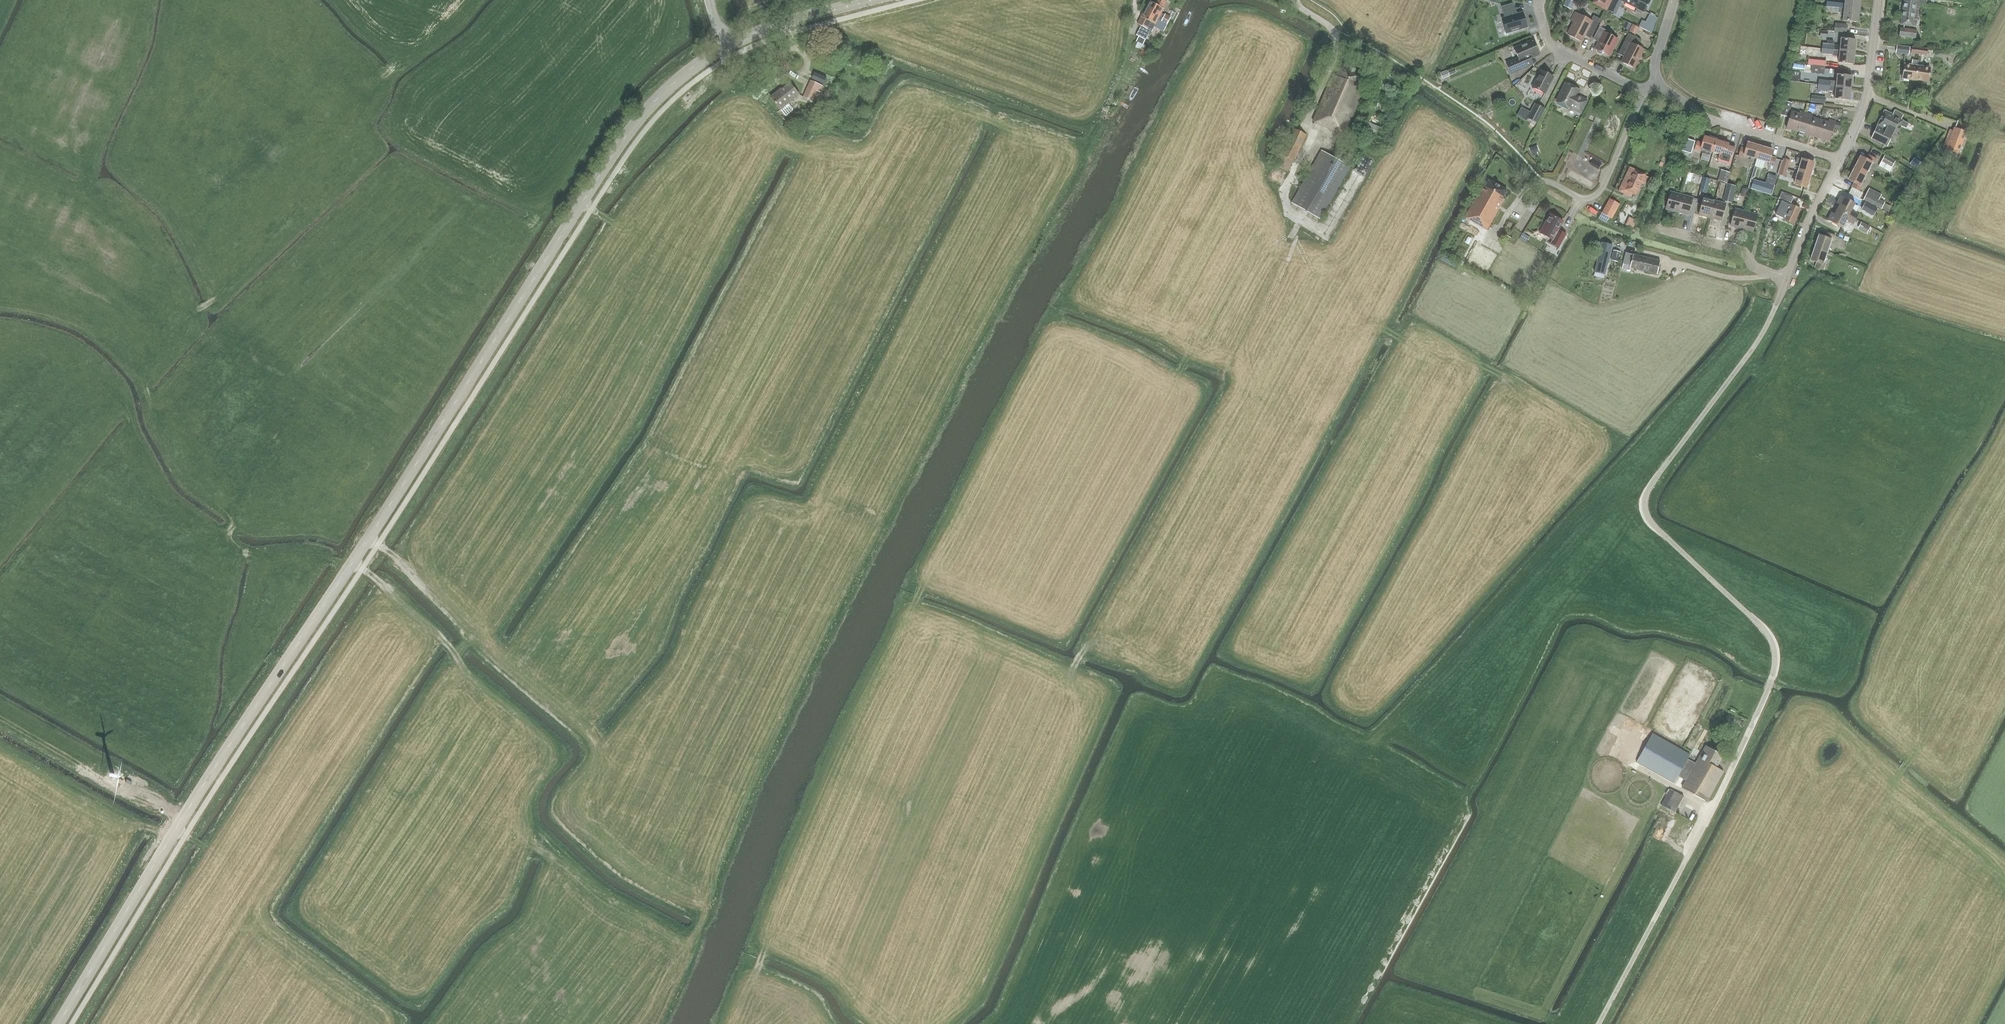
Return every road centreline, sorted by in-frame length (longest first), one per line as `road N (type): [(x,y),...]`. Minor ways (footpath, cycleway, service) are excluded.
road 1 (secondary): [(126,912),(616,149),(669,87),(723,49)]
road 2 (track): [(0,718),(182,819)]
road 3 (residential): [(1841,159),(1707,119),(1656,82)]
road 4 (residential): [(1531,184),(1594,195),(1642,91)]
road 5 (residential): [(1841,159),(1867,95),(1878,0)]
road 6 (secondary): [(723,49),(870,0)]
road 7 (residential): [(1540,0),(1555,48),(1642,91)]
road 8 (residential): [(1786,280),(1753,266),(1739,249),(1655,227)]
road 9 (residential): [(1786,280),(1841,159)]
road 10 (secondary): [(126,912),(58,1023)]

